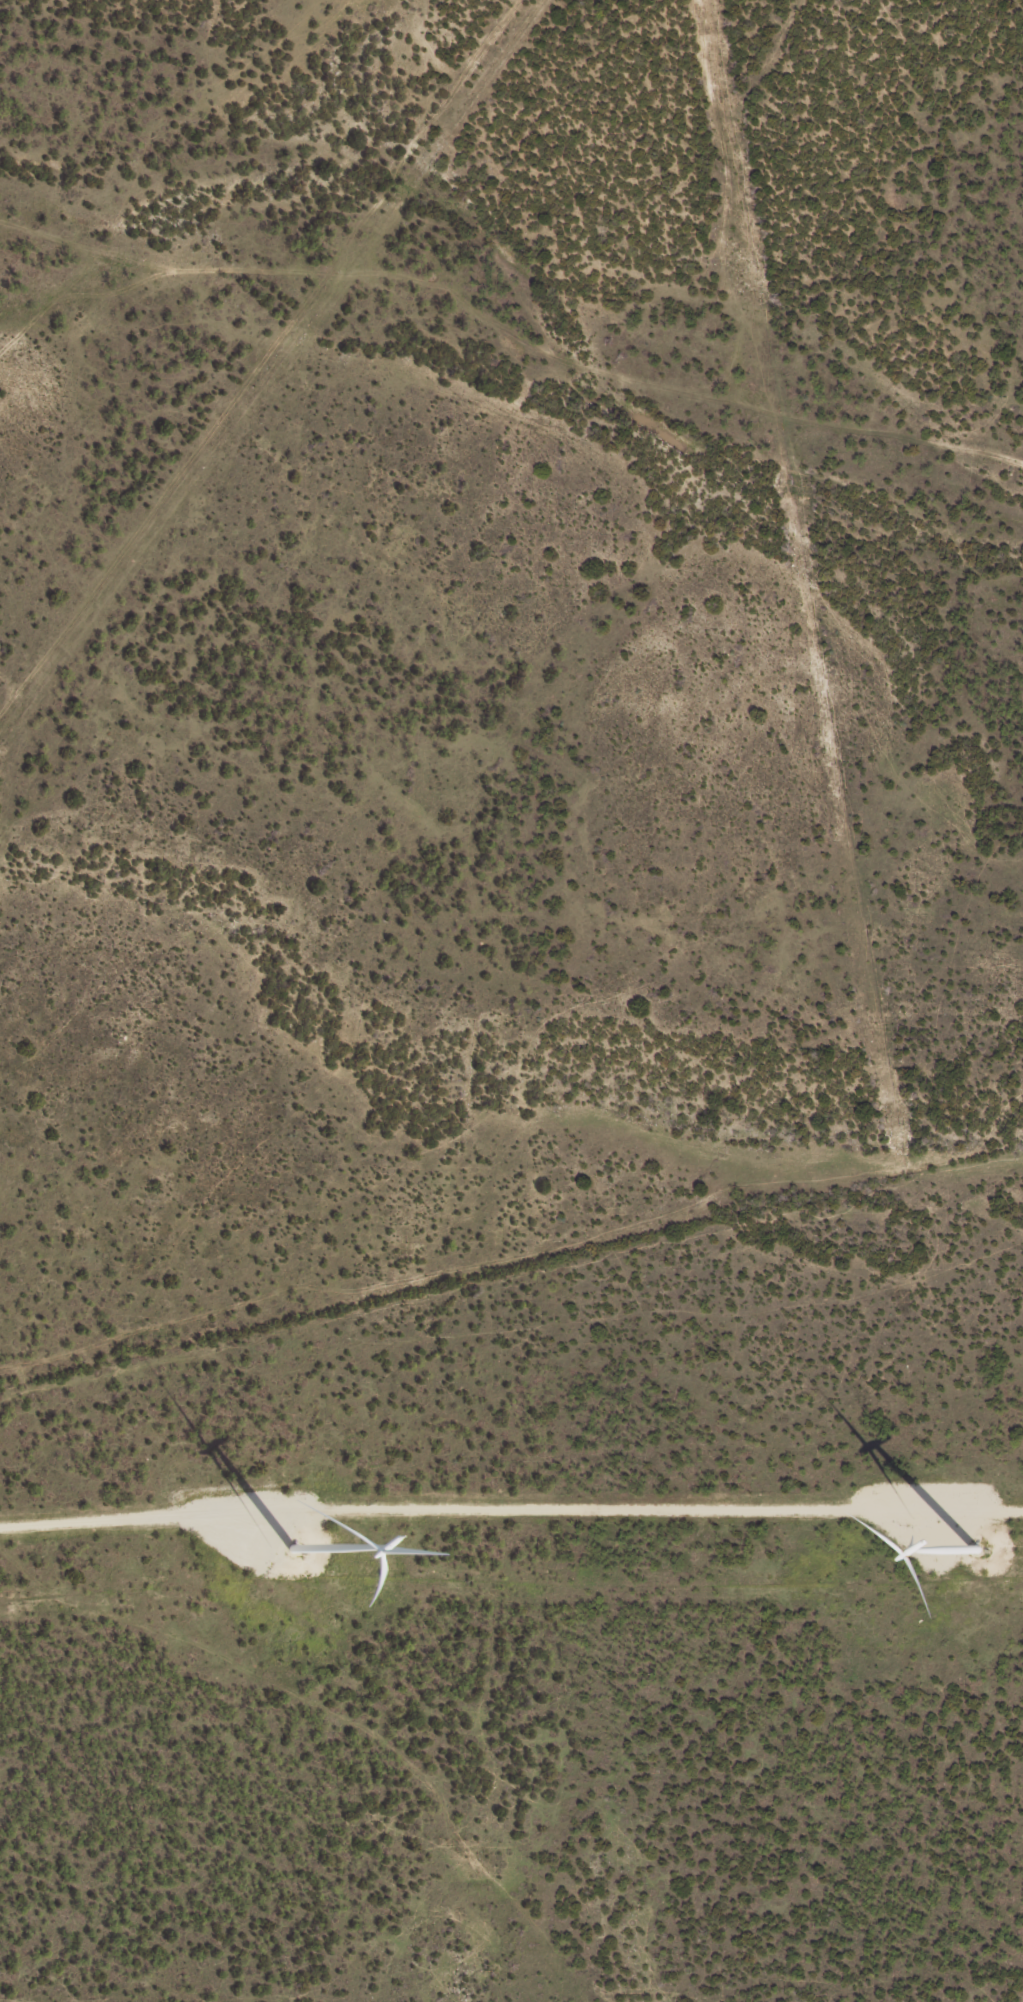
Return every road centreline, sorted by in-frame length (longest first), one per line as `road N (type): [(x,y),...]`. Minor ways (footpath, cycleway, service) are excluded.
road 1 (track): [(658,0),(723,268),(718,379),(658,399),(0,256)]
road 2 (track): [(0,937),(135,657),(215,526),(351,359),(356,329)]

